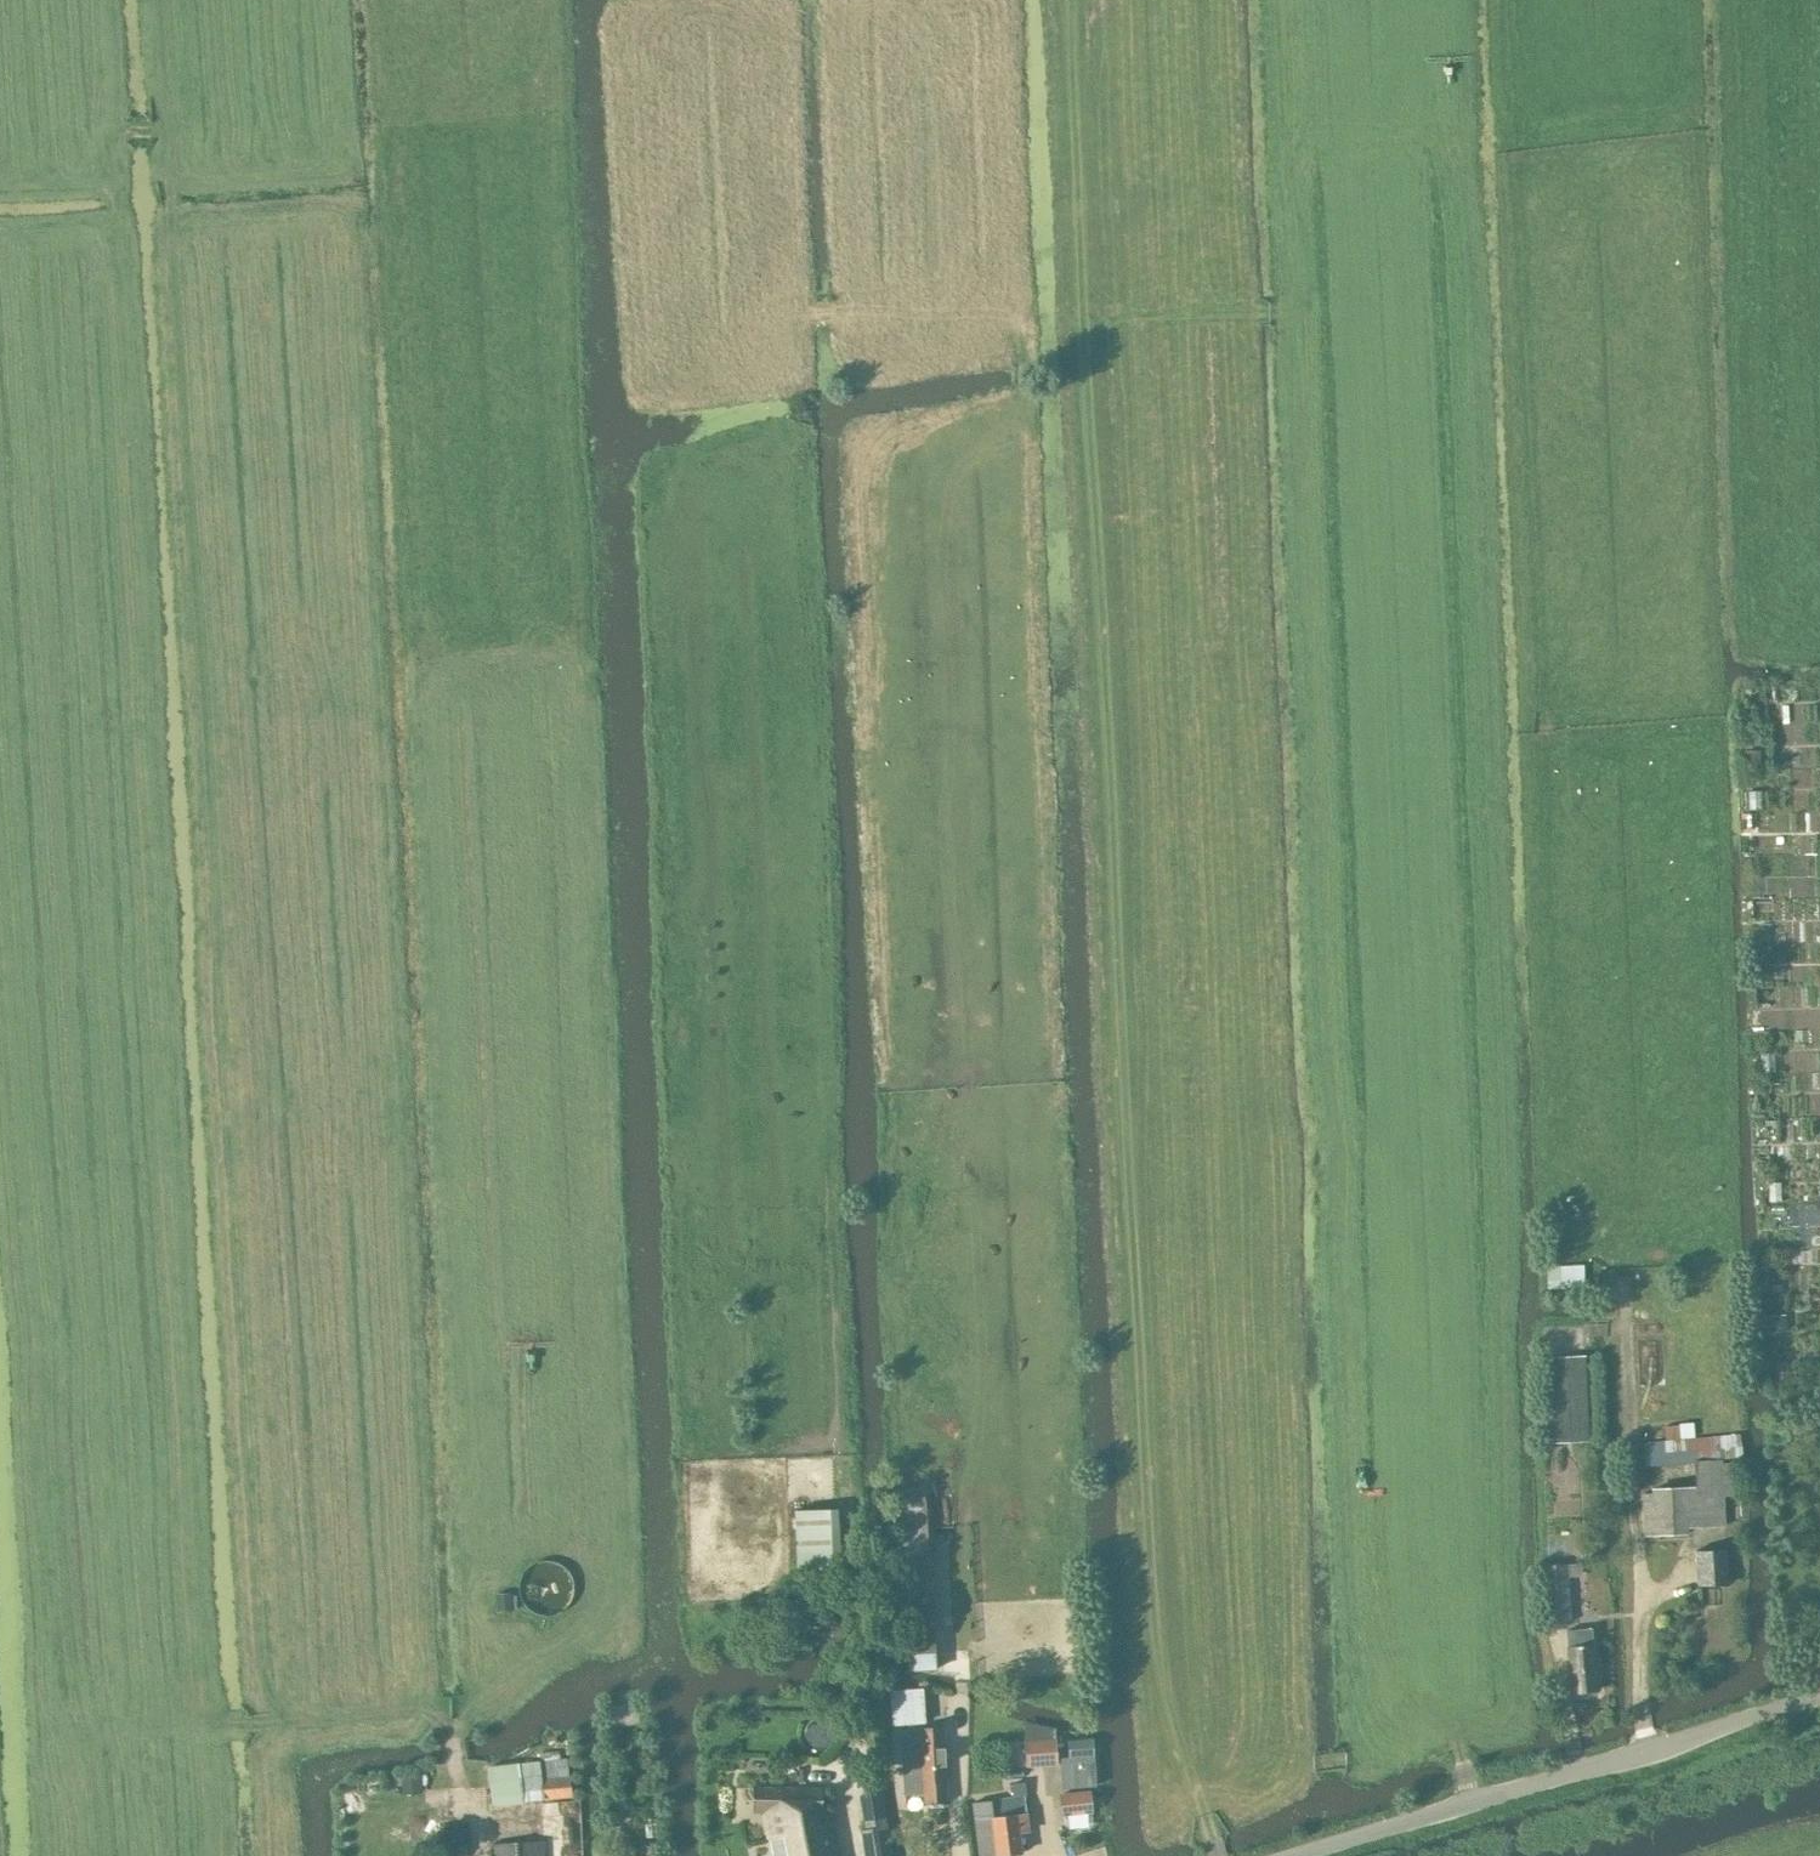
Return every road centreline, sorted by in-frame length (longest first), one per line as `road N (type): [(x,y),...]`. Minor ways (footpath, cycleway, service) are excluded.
road 1 (track): [(1304,305),(1364,1641),(1397,1691),(1460,1750),(1474,1803)]
road 2 (track): [(1290,0),(1304,305),(1096,312),(1088,0)]
road 3 (tertiary): [(1300,1855),(1819,1696)]

